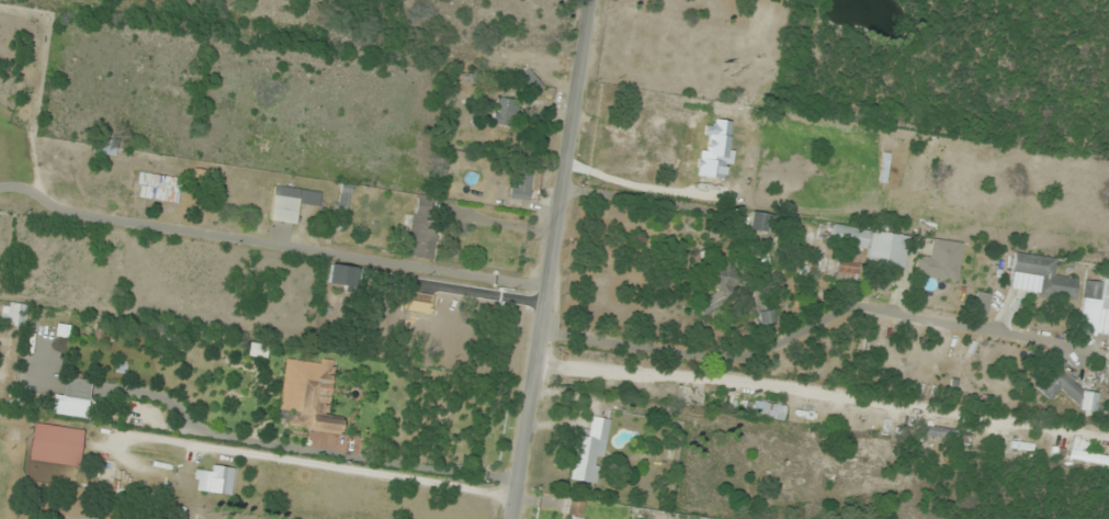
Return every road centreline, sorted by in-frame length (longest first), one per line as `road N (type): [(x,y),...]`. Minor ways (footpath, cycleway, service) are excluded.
road 1 (tertiary): [(511,518),(588,0)]

